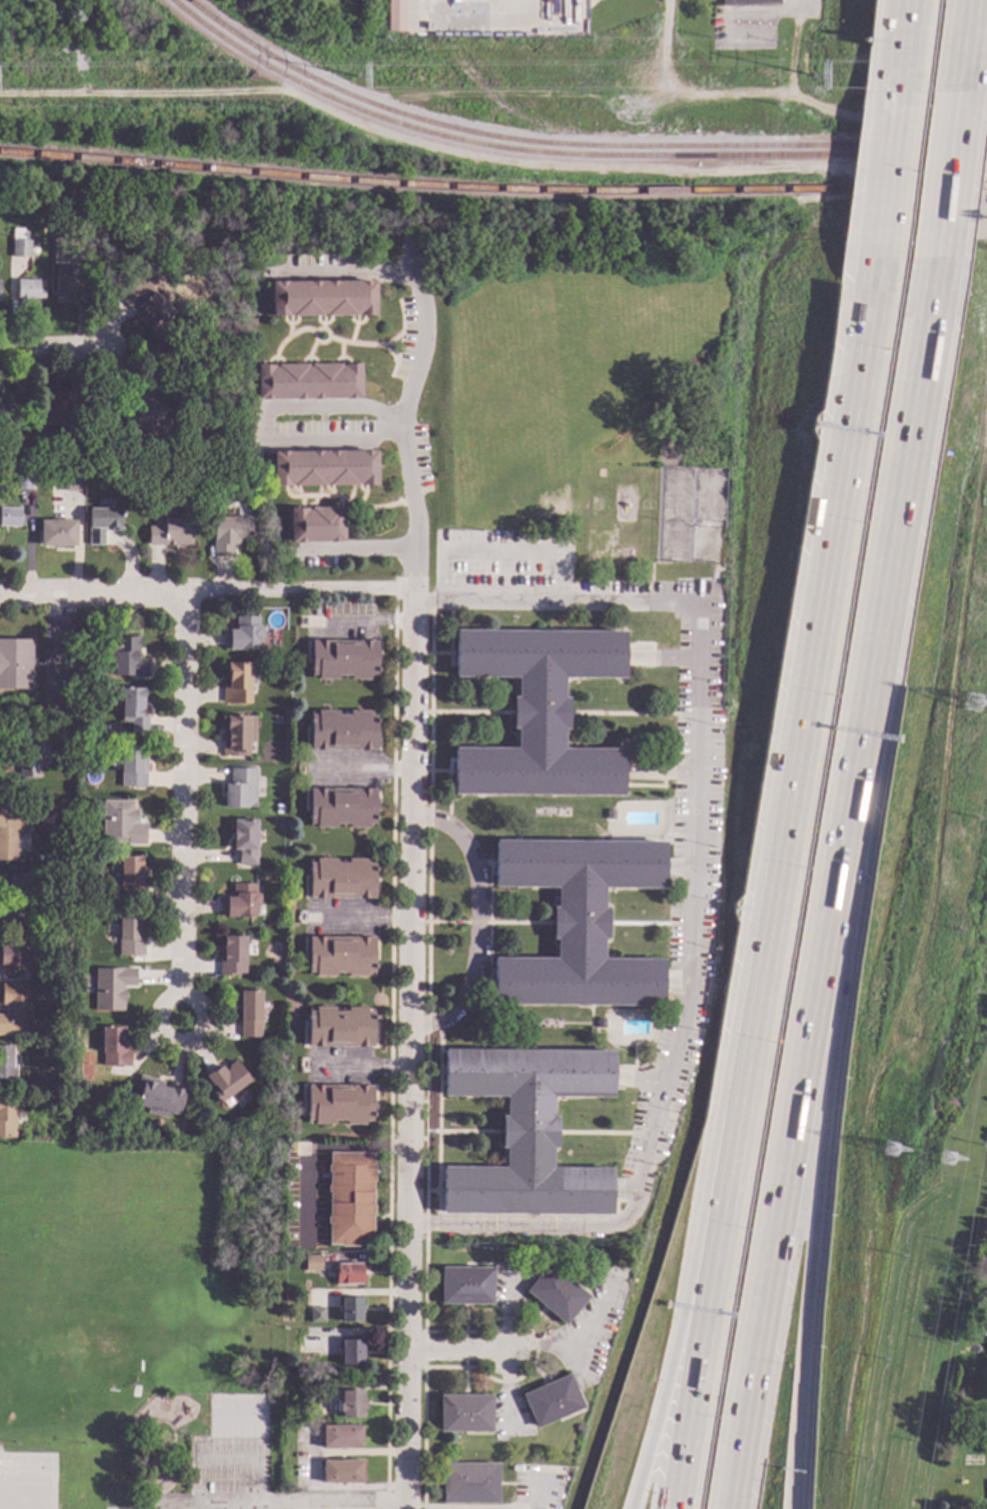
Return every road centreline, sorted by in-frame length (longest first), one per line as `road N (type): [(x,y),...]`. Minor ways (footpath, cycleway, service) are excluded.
road 1 (residential): [(408,1508),(412,593)]
road 2 (motorway): [(872,259),(744,1093)]
road 3 (motorway): [(732,1508),(840,860)]
road 4 (motorway): [(793,1508),(844,958),(840,860)]
road 5 (motorway): [(840,860),(936,259)]
road 6 (motorway): [(744,1093),(714,1144),(686,1309),(634,1508)]
road 7 (motorway): [(744,1093),(678,1508)]
road 8 (residential): [(412,593),(0,596)]
road 9 (residential): [(185,595),(180,995)]
road 10 (residential): [(412,593),(417,525),(405,433),(426,338),(412,274)]
road 11 (motorway): [(891,92),(872,259)]
road 12 (motorway): [(936,259),(957,93)]
road 13 (residential): [(200,1028),(203,1013),(188,996),(166,999),(158,1011),(162,1031),(174,1039),(200,1028)]

